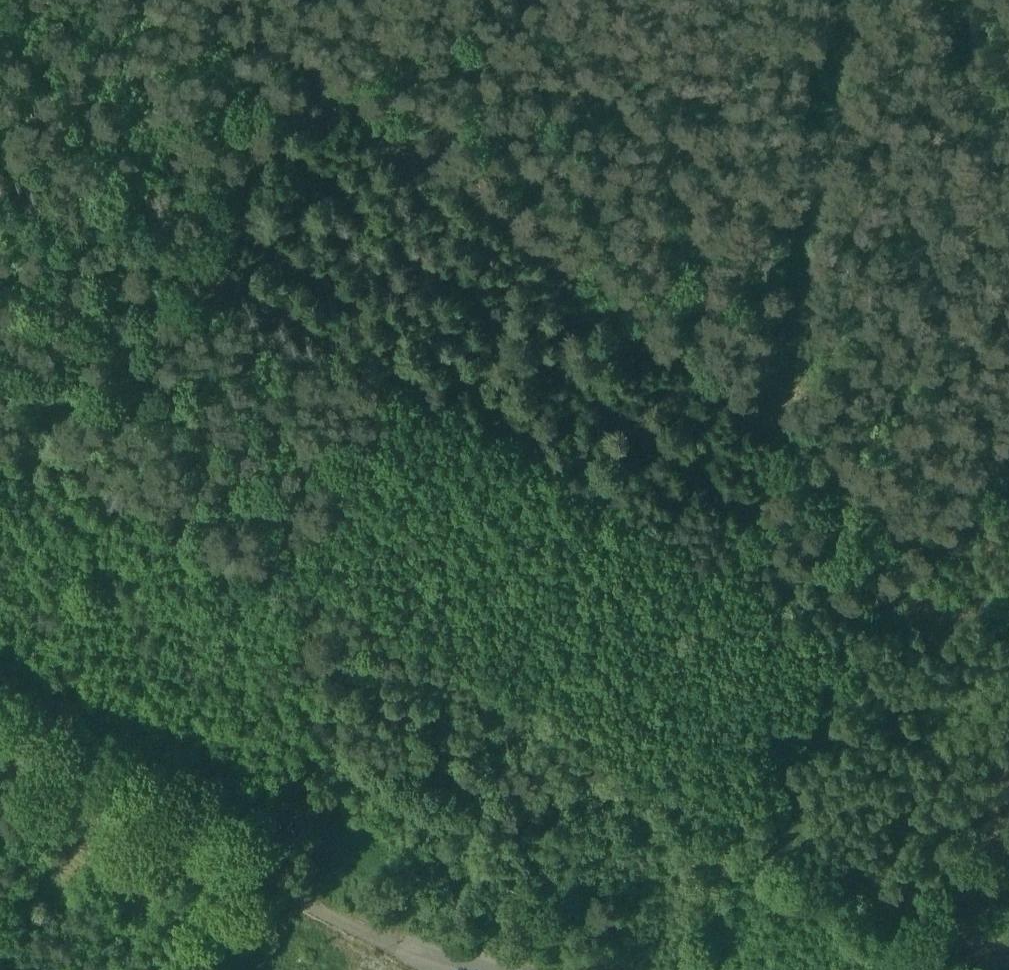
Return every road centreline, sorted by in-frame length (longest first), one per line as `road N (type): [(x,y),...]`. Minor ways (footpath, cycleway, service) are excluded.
road 1 (track): [(0,734),(332,921),(464,969)]

